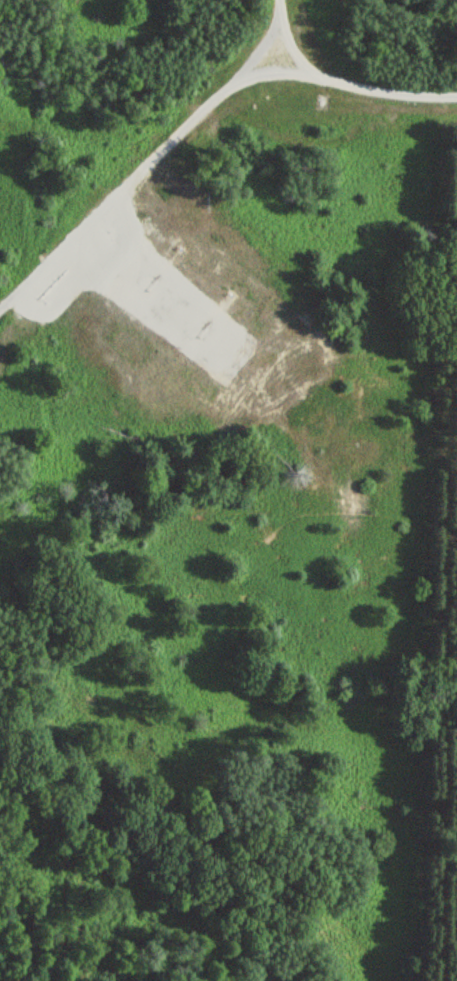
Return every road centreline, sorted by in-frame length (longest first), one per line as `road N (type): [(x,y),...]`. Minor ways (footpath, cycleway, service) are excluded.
road 1 (residential): [(0,660),(142,806),(251,980)]
road 2 (residential): [(0,286),(249,59)]
road 3 (residential): [(456,90),(264,67),(249,59),(274,32),(281,0)]

